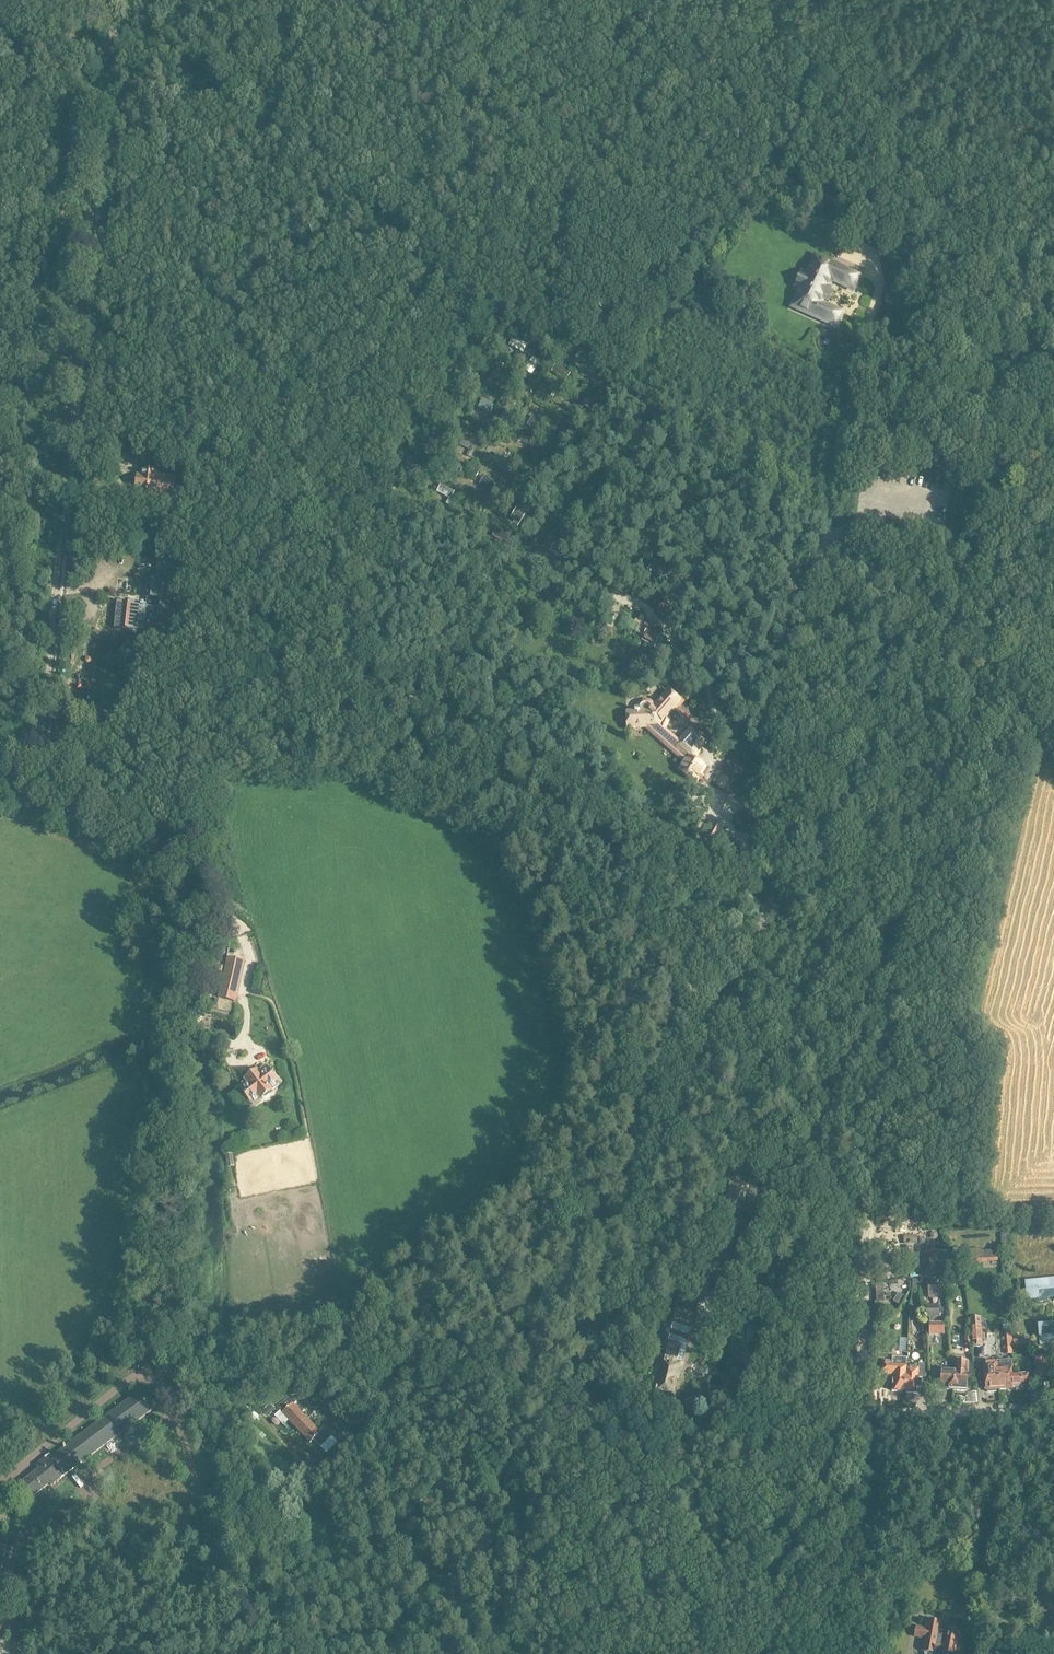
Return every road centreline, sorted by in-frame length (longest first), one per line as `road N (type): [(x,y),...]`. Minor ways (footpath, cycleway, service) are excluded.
road 1 (track): [(113,33),(154,39),(495,309),(831,535)]
road 2 (track): [(113,33),(45,755),(0,764)]
road 3 (unclassified): [(702,864),(441,717),(371,690),(296,689),(242,700),(44,761)]
road 4 (unclassified): [(846,1425),(683,1431),(598,1409),(580,1391),(682,997)]
road 5 (track): [(580,1391),(453,1374),(169,1371),(136,1376),(0,1481)]
road 6 (unclassified): [(682,997),(733,975),(766,917),(781,829),(768,738),(831,535)]
road 7 (track): [(831,535),(833,463),(879,288),(877,272),(859,254)]
road 8 (track): [(253,1653),(171,1377)]
road 9 (track): [(263,1421),(302,1459),(378,1561),(426,1653)]
road 10 (unclassified): [(717,810),(705,786),(713,725),(701,676),(643,607),(608,595)]
road 11 (track): [(260,1064),(243,1045),(253,971),(245,944),(226,904),(171,847)]
road 12 (unclassified): [(745,1653),(846,1425)]
road 13 (track): [(991,1624),(988,1597),(1026,1489),(1029,1452),(1010,1410)]
road 14 (unclassified): [(1053,1408),(869,1414),(846,1425)]
road 15 (unclassified): [(846,1425),(877,1218)]
road 16 (track): [(790,0),(888,125)]
road 17 (track): [(171,847),(62,790),(55,757)]
road 18 (track): [(714,1306),(744,1315),(750,1327),(750,1367),(725,1434)]
road 19 (track): [(831,535),(954,620)]
road 20 (unclassified): [(682,997),(716,879),(702,864)]
road 21 (track): [(888,125),(890,0)]

